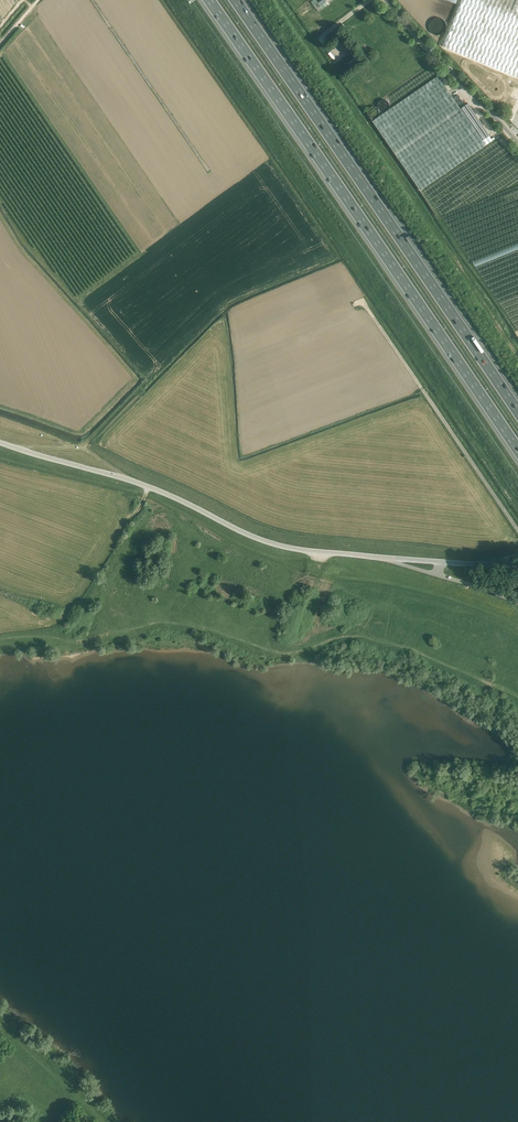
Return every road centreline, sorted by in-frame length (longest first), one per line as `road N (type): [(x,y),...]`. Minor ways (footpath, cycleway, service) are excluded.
road 1 (motorway): [(209,0),(517,451)]
road 2 (motorway): [(517,413),(235,0)]
road 3 (unclassified): [(0,444),(125,479),(259,540),(395,560)]
road 4 (unclassified): [(517,533),(363,303)]
road 5 (tertiary): [(517,142),(386,0)]
road 6 (track): [(145,496),(277,558),(315,553)]
road 7 (track): [(150,489),(57,623)]
road 8 (track): [(97,1121),(0,1028)]

